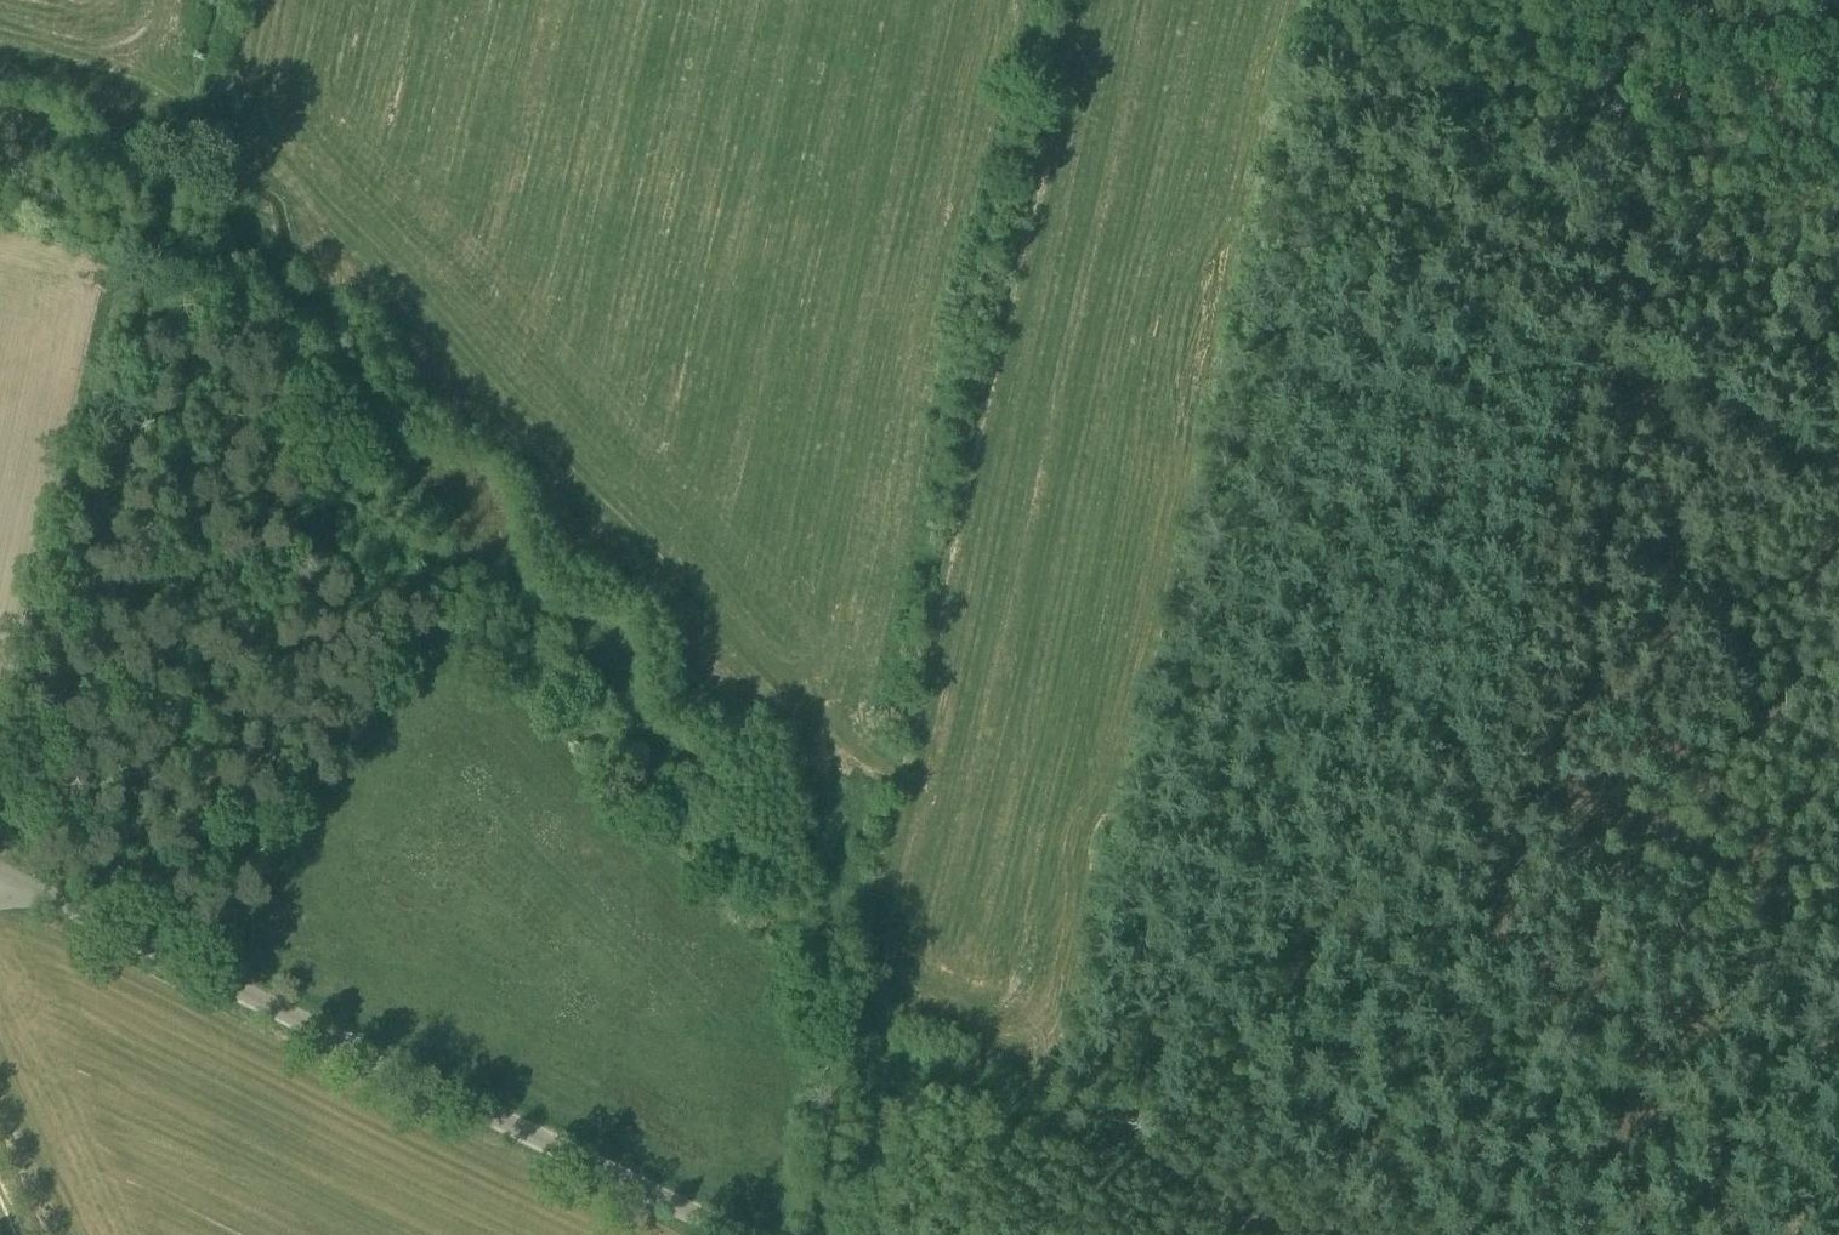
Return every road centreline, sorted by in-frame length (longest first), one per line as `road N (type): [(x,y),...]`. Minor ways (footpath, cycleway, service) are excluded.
road 1 (track): [(214,0),(84,559),(0,871)]
road 2 (unclassified): [(0,872),(720,1234)]

